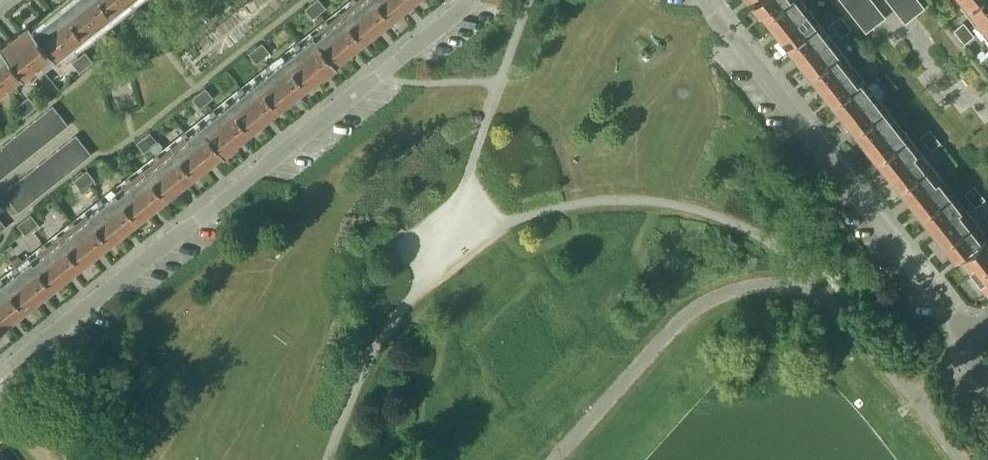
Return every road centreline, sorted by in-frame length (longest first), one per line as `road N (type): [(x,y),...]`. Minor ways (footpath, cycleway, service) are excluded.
road 1 (residential): [(0,372),(467,0)]
road 2 (residential): [(966,332),(701,0)]

